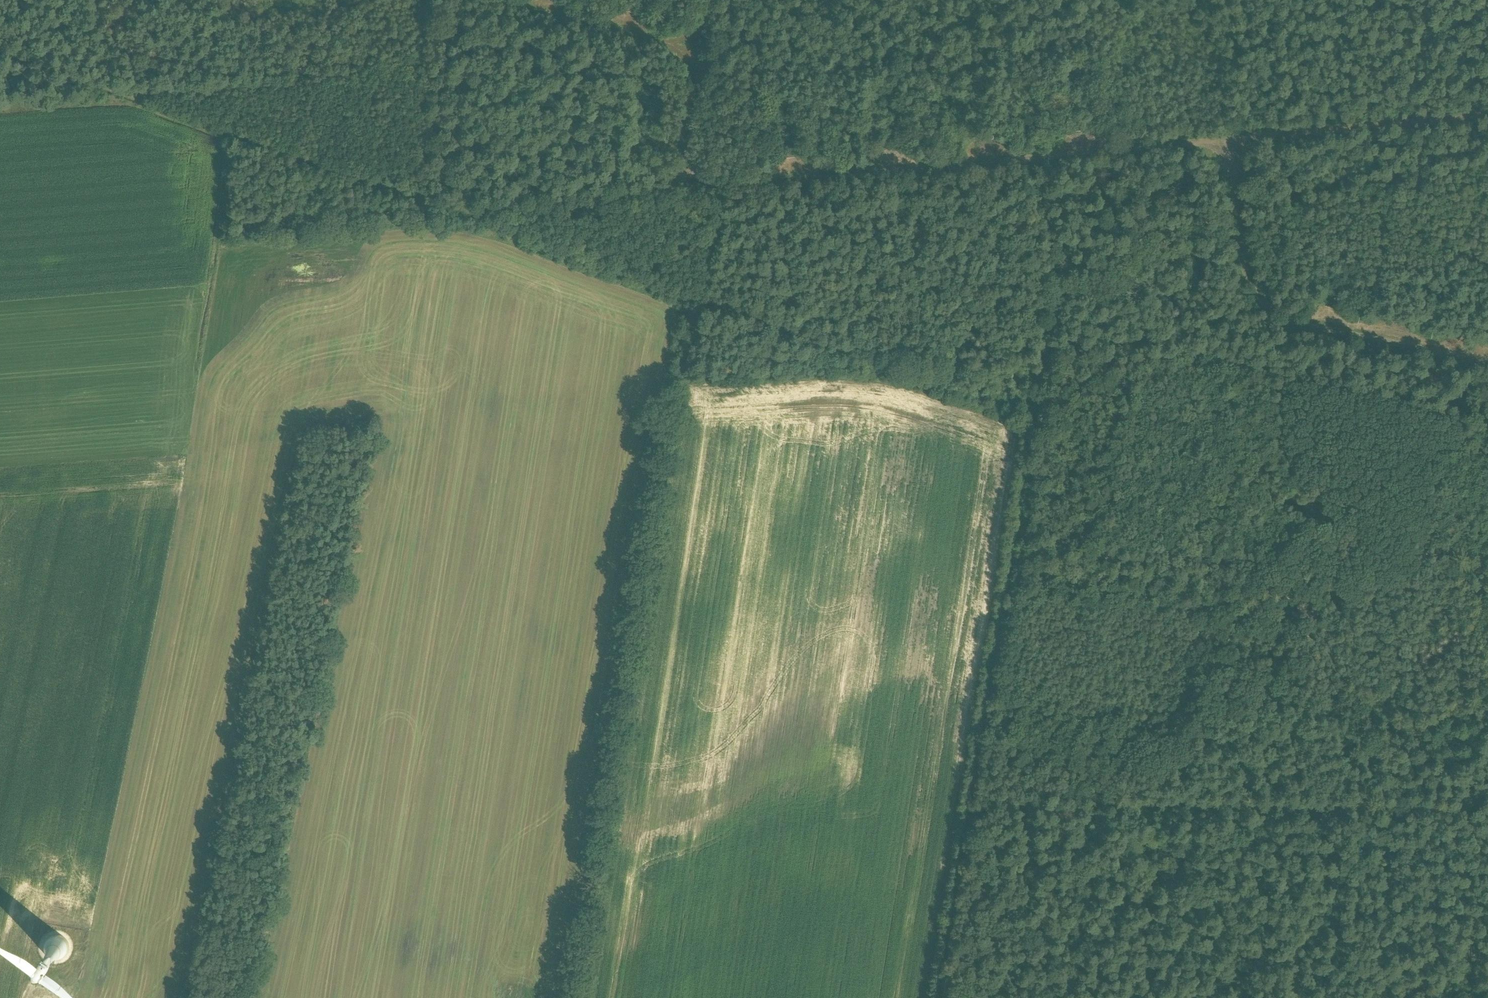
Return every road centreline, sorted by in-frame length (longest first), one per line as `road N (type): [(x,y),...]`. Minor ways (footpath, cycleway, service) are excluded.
road 1 (unclassified): [(693,47),(677,140),(682,167),(702,177),(1224,132)]
road 2 (unclassified): [(1487,361),(1285,317),(1261,301),(1246,273),(1224,132)]
road 3 (unclassified): [(1224,132),(1487,110)]
road 4 (unclassified): [(500,0),(693,47)]

